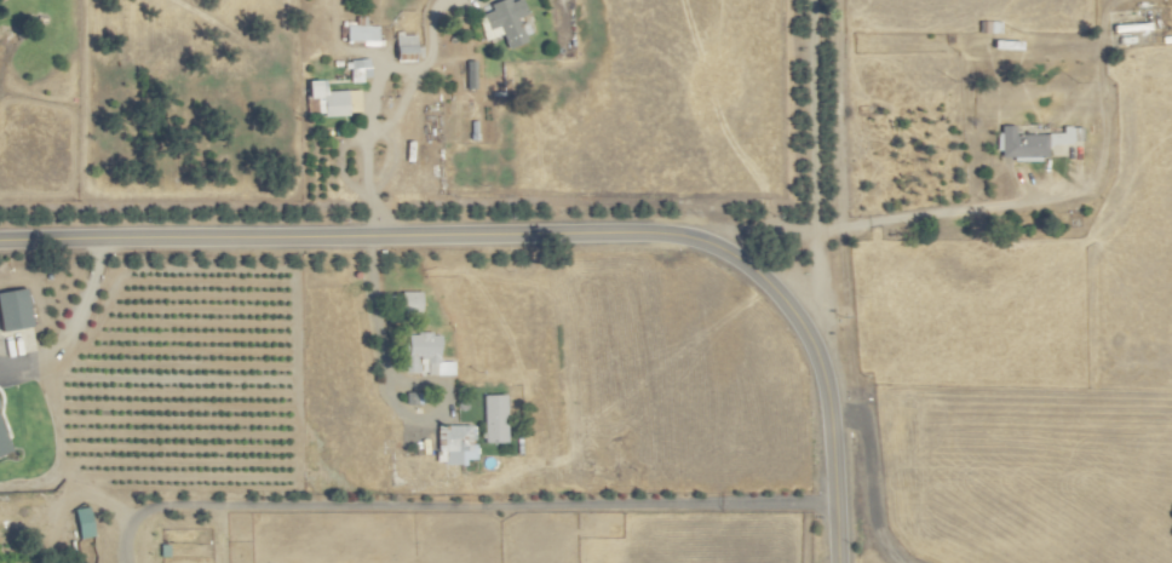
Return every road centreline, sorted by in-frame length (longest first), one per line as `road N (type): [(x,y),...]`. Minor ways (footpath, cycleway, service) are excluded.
road 1 (secondary): [(836,562),(831,447),(814,334),(736,255),(678,232),(0,246)]

